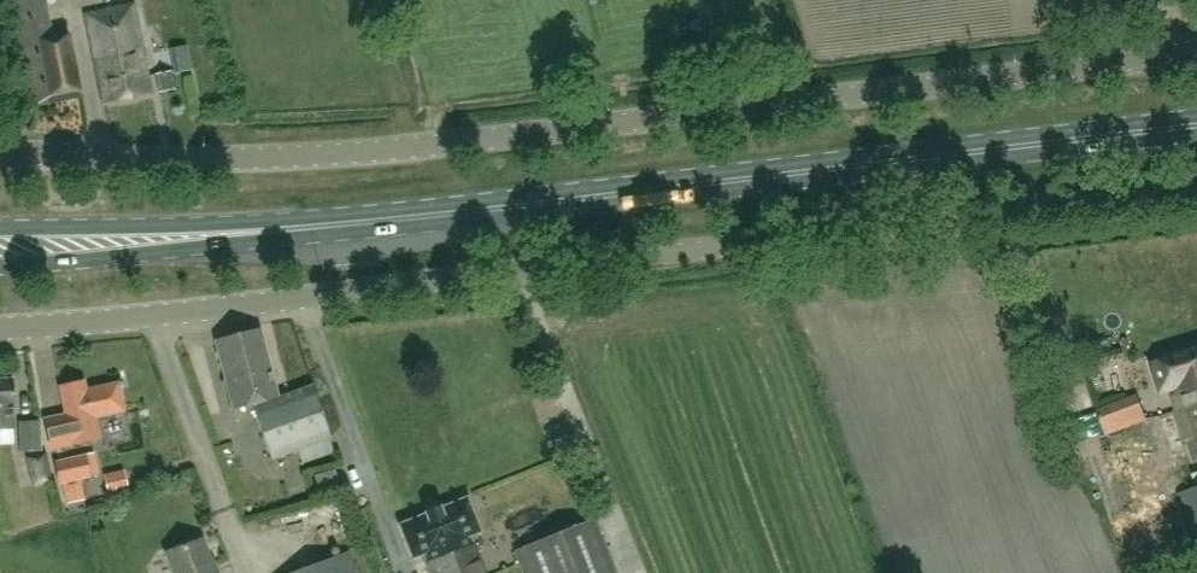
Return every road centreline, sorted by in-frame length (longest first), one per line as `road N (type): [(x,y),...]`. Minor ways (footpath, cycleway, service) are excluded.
road 1 (unclassified): [(0,330),(1196,190)]
road 2 (unclassified): [(0,156),(341,157),(1196,51)]
road 3 (primary): [(266,230),(1196,127)]
road 4 (primary): [(0,263),(266,230)]
road 5 (primary): [(266,230),(0,226)]

